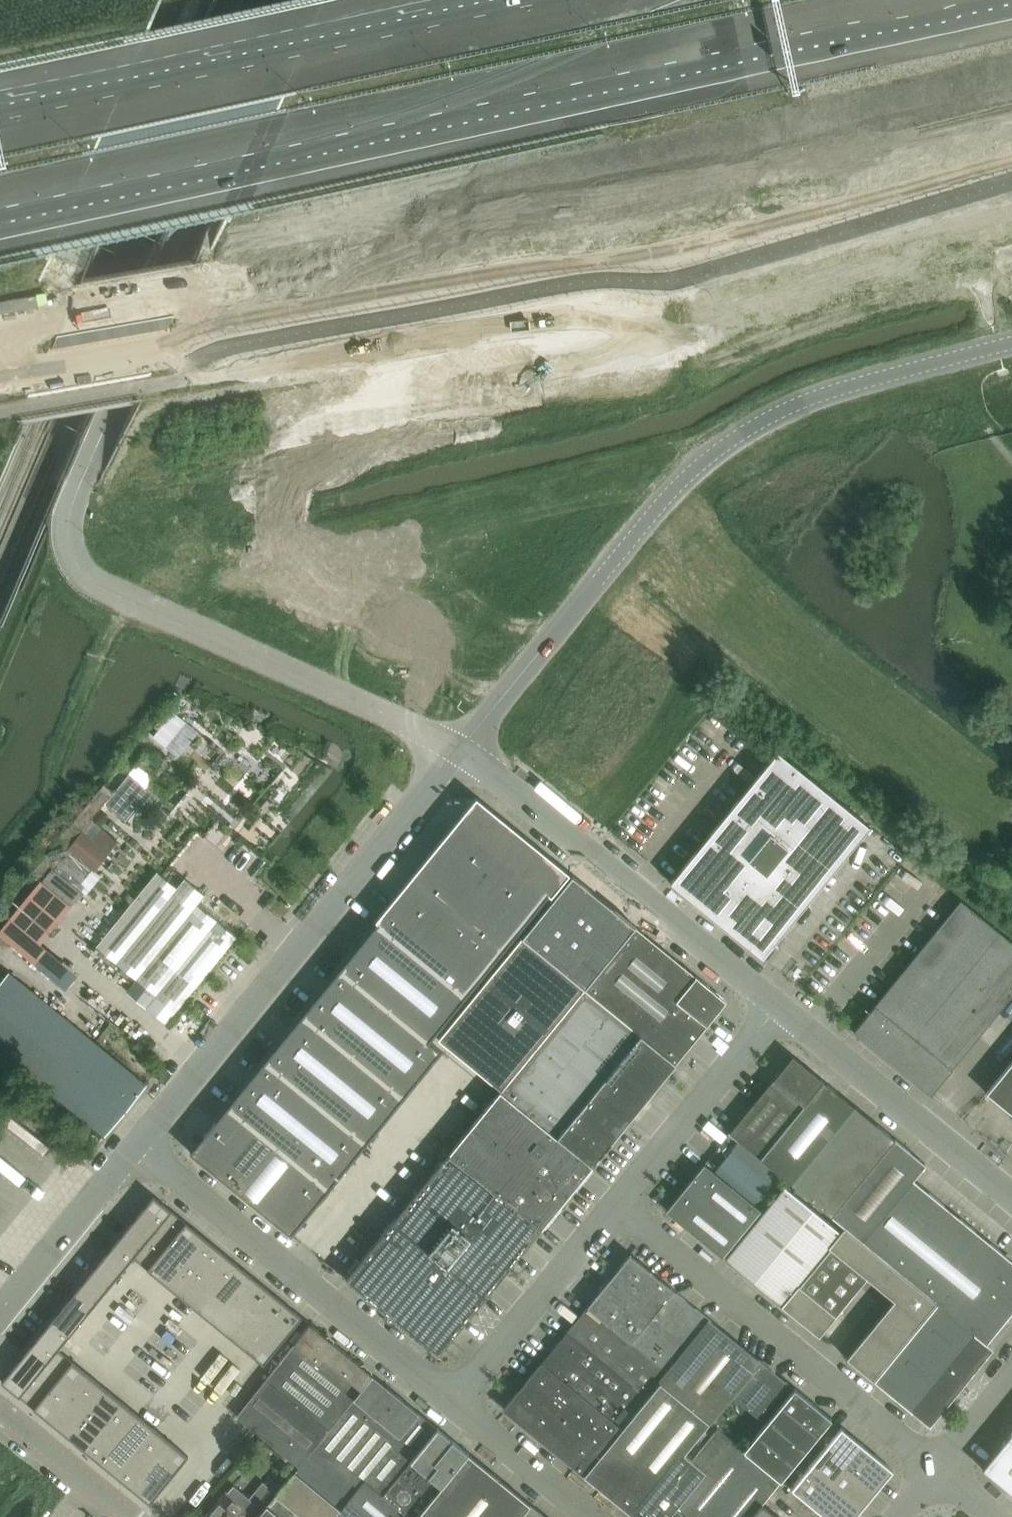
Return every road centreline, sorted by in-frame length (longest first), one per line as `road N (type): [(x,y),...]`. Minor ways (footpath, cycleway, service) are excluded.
road 1 (motorway): [(0,205),(941,0)]
road 2 (tertiary): [(1011,343),(840,389),(735,438),(657,510),(459,750)]
road 3 (motorway): [(609,0),(0,132)]
road 4 (tertiary): [(137,1146),(459,750)]
road 5 (unclassified): [(937,1470),(620,1205)]
road 6 (unclassified): [(456,1406),(137,1146)]
road 7 (unclassified): [(779,1006),(459,750)]
road 8 (unclassified): [(1011,1198),(779,1006)]
road 9 (unclassified): [(456,1406),(620,1205)]
road 10 (unclassified): [(620,1205),(779,1006)]
road 11 (tertiary): [(0,1313),(137,1146)]
road 12 (unclassified): [(588,1516),(456,1406)]
road 13 (tertiary): [(124,1516),(0,1416)]

